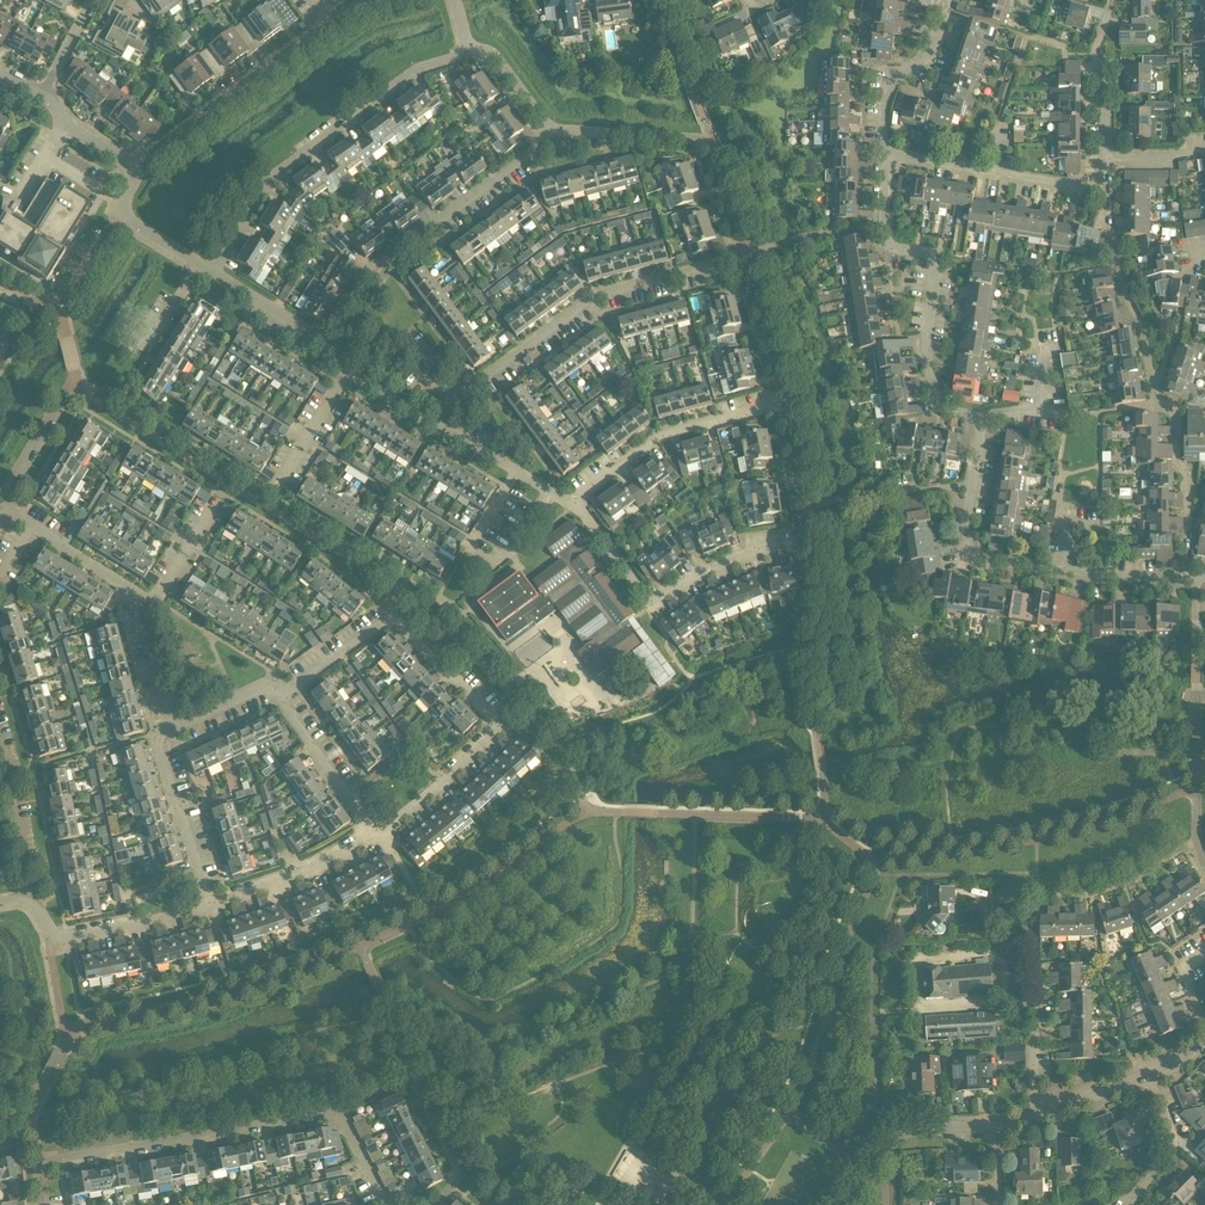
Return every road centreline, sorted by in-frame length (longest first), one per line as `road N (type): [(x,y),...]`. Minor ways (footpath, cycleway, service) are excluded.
road 1 (residential): [(43,1204),(38,1163),(336,1111),(384,1204)]
road 2 (residential): [(437,426),(452,400),(592,297),(751,252)]
road 3 (residential): [(212,273),(279,172),(419,72),(471,50)]
road 4 (residential): [(980,416),(940,408),(934,397),(926,334),(937,262),(890,245),(885,155)]
road 5 (residential): [(652,606),(725,564),(816,541),(791,401)]
road 6 (residential): [(375,835),(502,728),(395,618)]
road 7 (residential): [(337,350),(387,264),(536,154),(551,133)]
road 8 (residential): [(1189,576),(1126,577),(972,553),(973,484)]
road 9 (residential): [(751,252),(714,142),(551,133)]
road 10 (residential): [(570,502),(661,433),(791,401)]
road 11 (residential): [(330,26),(138,169)]
road 12 (residential): [(1109,188),(885,155)]
road 13 (residential): [(1036,1115),(1036,913)]
road 14 (residential): [(212,908),(158,743),(174,727)]
road 15 (residential): [(848,1204),(907,1131),(999,1126)]
road 16 (residential): [(212,908),(375,835)]
road 17 (residential): [(146,601),(1,509)]
road 18 (residential): [(885,155),(897,77),(930,55),(943,4)]
road 19 (residential): [(375,835),(283,697)]
road 20 (residential): [(50,942),(212,908)]
road 21 (residential): [(1104,157),(1104,70),(1094,54),(1111,0)]
road 22 (residential): [(28,900),(0,744)]
road 23 (residential): [(791,401),(751,252)]
road 24 (residential): [(570,502),(437,426)]
road 25 (residential): [(1127,1204),(1177,1142),(1150,1076)]
road 26 (residential): [(337,350),(212,273)]
road 27 (residential): [(283,697),(395,618)]
road 28 (residential): [(652,606),(570,502)]
road 29 (residential): [(281,484),(346,372)]
road 30 (residential): [(174,727),(146,601)]
road 31 (residential): [(1,509),(62,396)]
road 32 (residential): [(174,727),(265,685),(283,697)]
road 33 (residential): [(138,169),(67,123),(43,95)]
road 34 (residential): [(146,601),(155,599),(217,506)]

